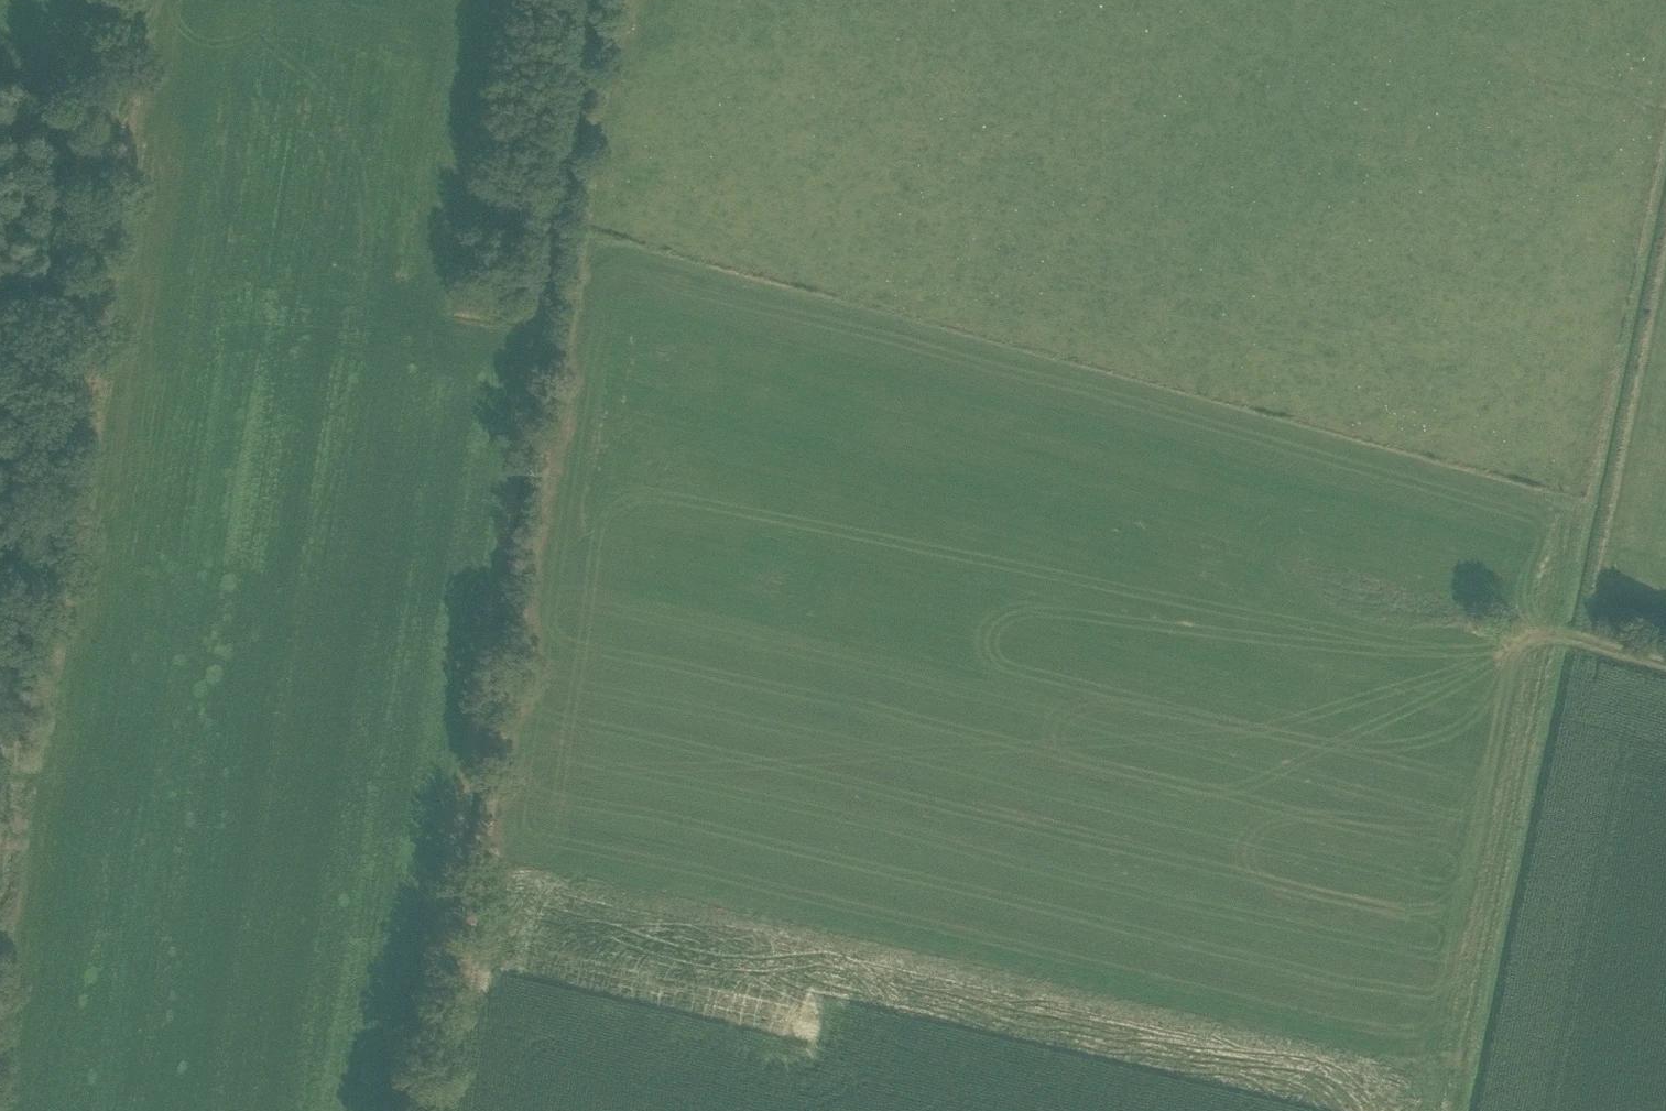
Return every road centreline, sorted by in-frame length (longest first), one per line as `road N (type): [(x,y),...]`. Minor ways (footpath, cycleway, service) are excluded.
road 1 (track): [(0,858),(20,631),(82,371),(92,224),(132,0)]
road 2 (track): [(1665,655),(1549,625)]

